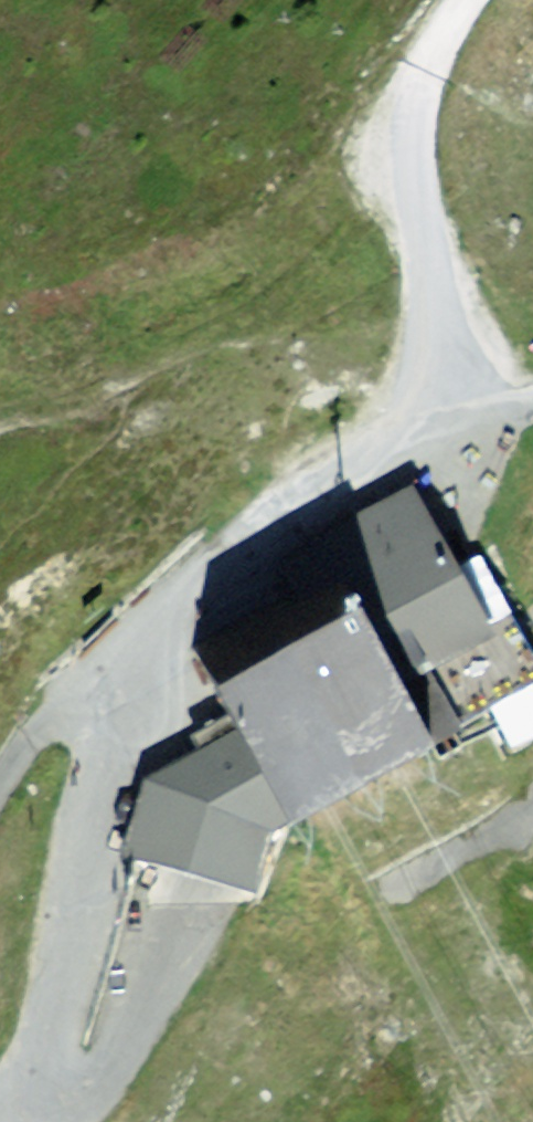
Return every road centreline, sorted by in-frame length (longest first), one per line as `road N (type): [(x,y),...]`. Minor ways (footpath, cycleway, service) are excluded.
road 1 (residential): [(428,408),(195,600),(120,710)]
road 2 (residential): [(120,710),(17,1088),(0,1106)]
road 3 (residential): [(419,81),(408,210),(428,408)]
road 4 (residential): [(120,710),(17,759),(0,785)]

